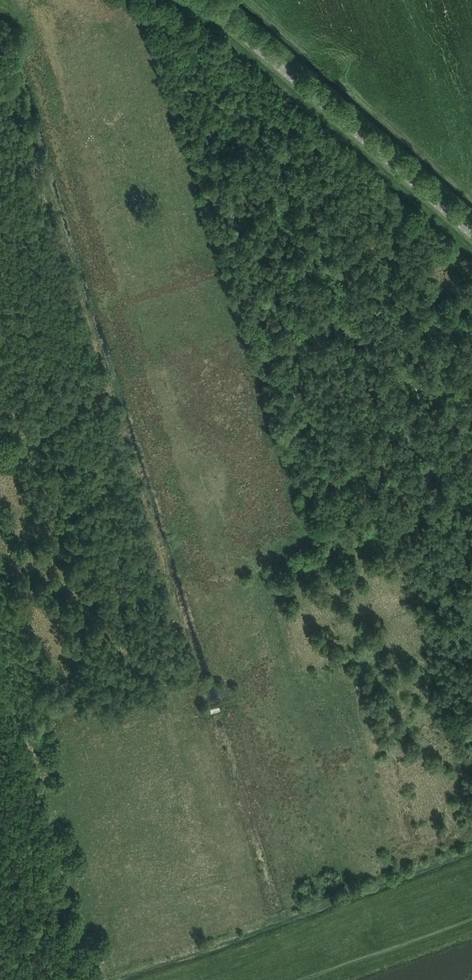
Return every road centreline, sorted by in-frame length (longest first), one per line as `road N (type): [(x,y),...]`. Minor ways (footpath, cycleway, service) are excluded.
road 1 (unclassified): [(471,236),(195,0)]

